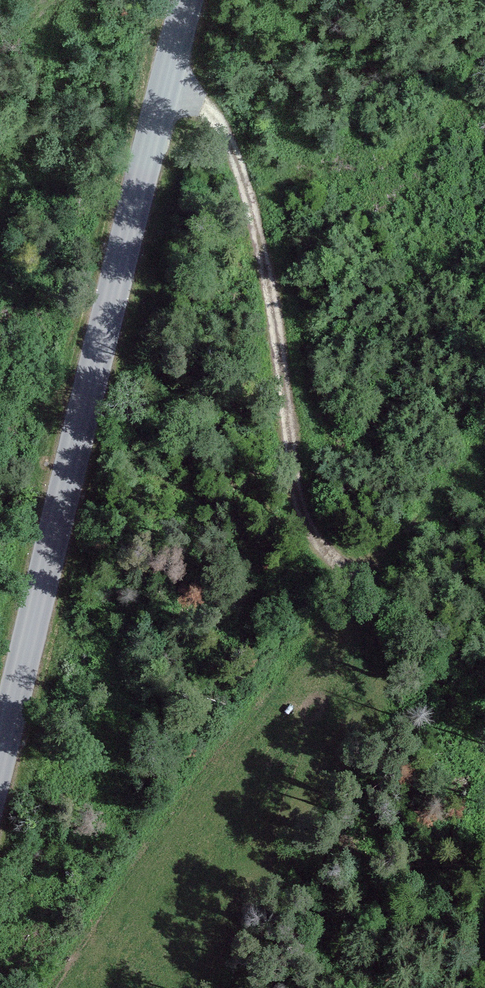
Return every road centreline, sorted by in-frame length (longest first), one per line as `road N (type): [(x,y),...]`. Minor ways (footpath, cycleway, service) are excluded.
road 1 (tertiary): [(0,740),(189,0)]
road 2 (track): [(172,67),(221,126),(322,544),(339,576),(378,595),(484,463)]

